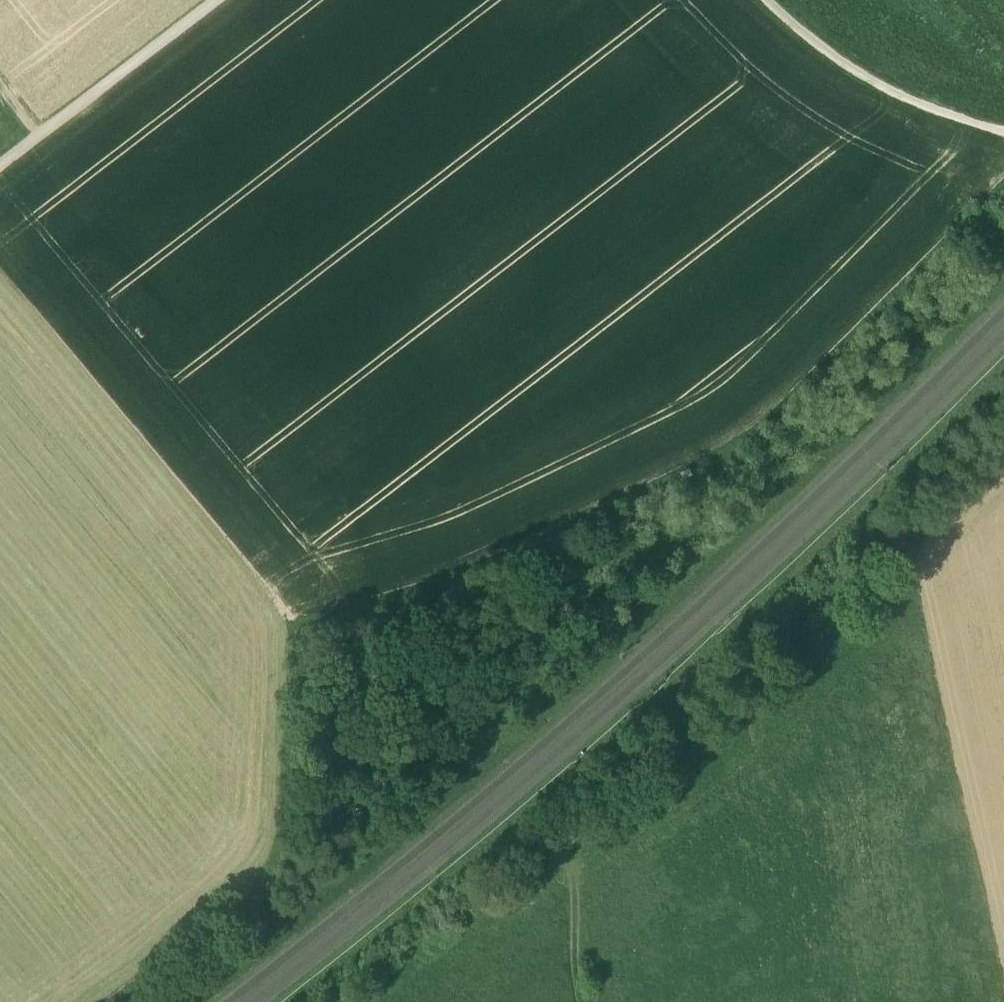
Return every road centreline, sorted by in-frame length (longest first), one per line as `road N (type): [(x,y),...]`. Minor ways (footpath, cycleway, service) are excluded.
road 1 (track): [(776,0),(840,59),(1003,136)]
road 2 (track): [(216,0),(36,138)]

